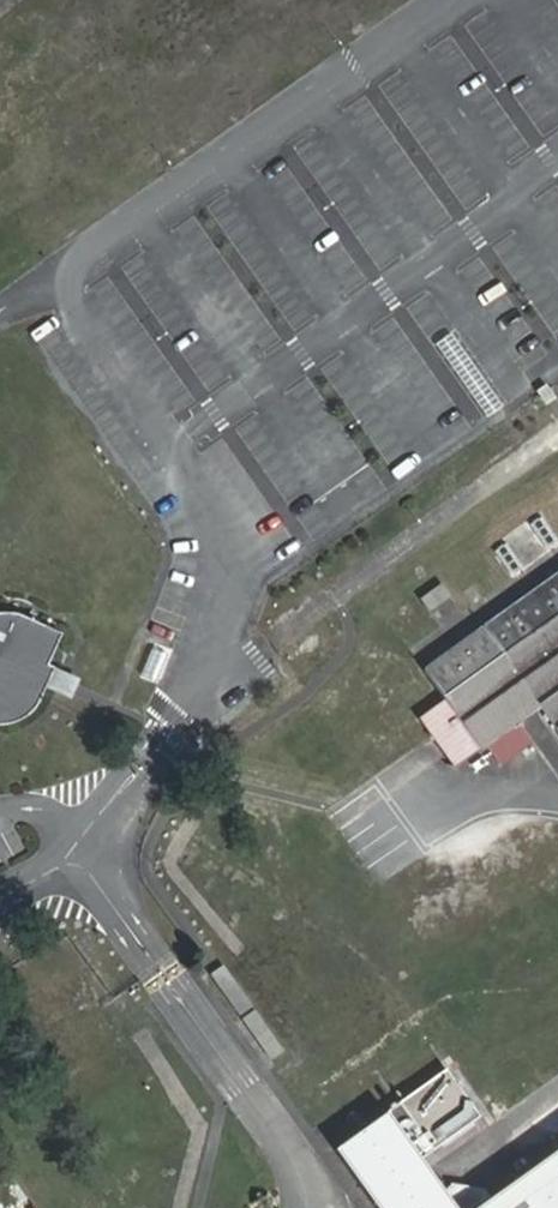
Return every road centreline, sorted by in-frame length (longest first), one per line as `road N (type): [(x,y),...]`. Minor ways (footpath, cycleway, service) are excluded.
road 1 (residential): [(315,1207),(307,1169),(127,915),(77,894),(33,891),(0,905)]

